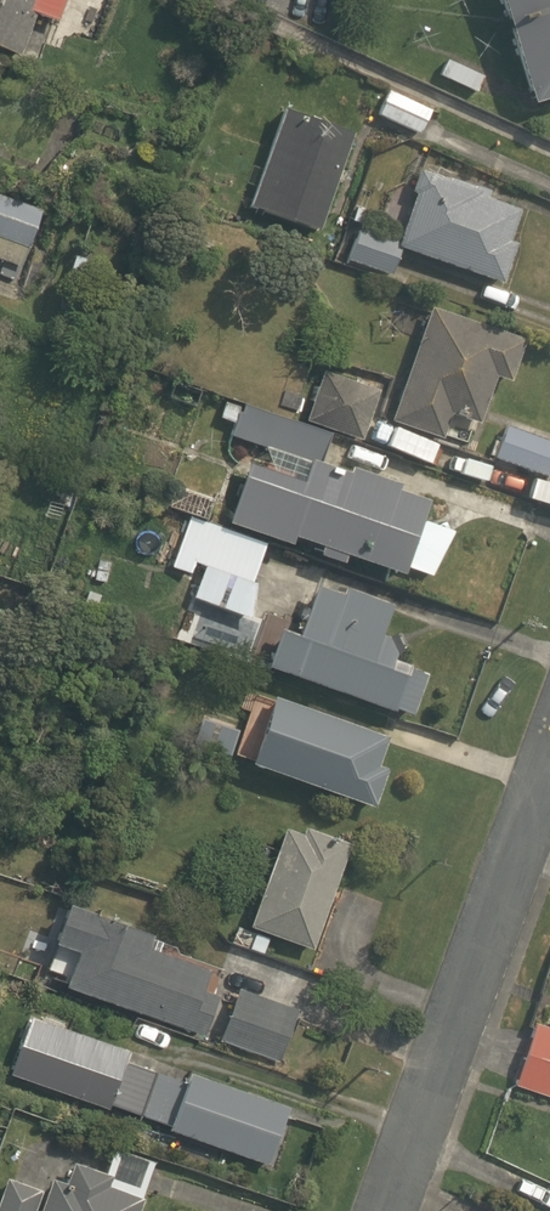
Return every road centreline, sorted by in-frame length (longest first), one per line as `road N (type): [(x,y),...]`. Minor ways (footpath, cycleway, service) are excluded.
road 1 (residential): [(391,1210),(549,781)]

